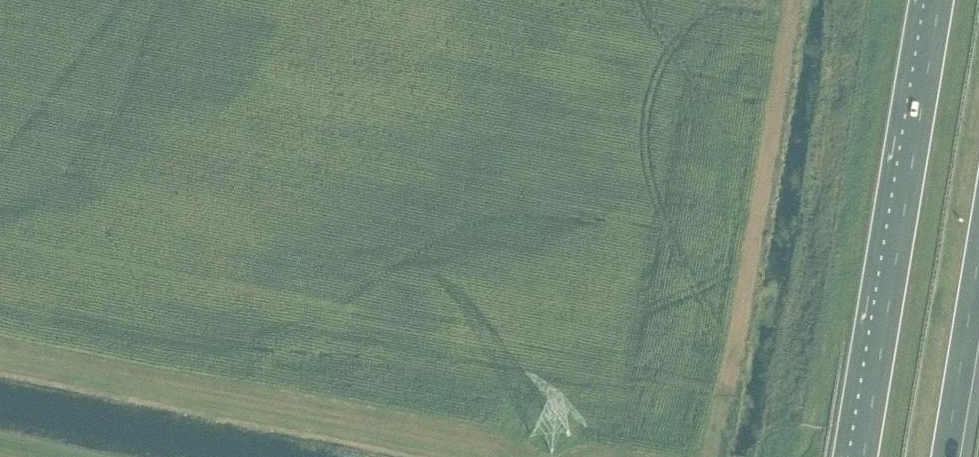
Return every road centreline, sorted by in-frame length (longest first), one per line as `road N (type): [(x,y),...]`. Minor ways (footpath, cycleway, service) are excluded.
road 1 (motorway): [(939,0),(863,456)]
road 2 (motorway): [(947,456),(978,273)]

